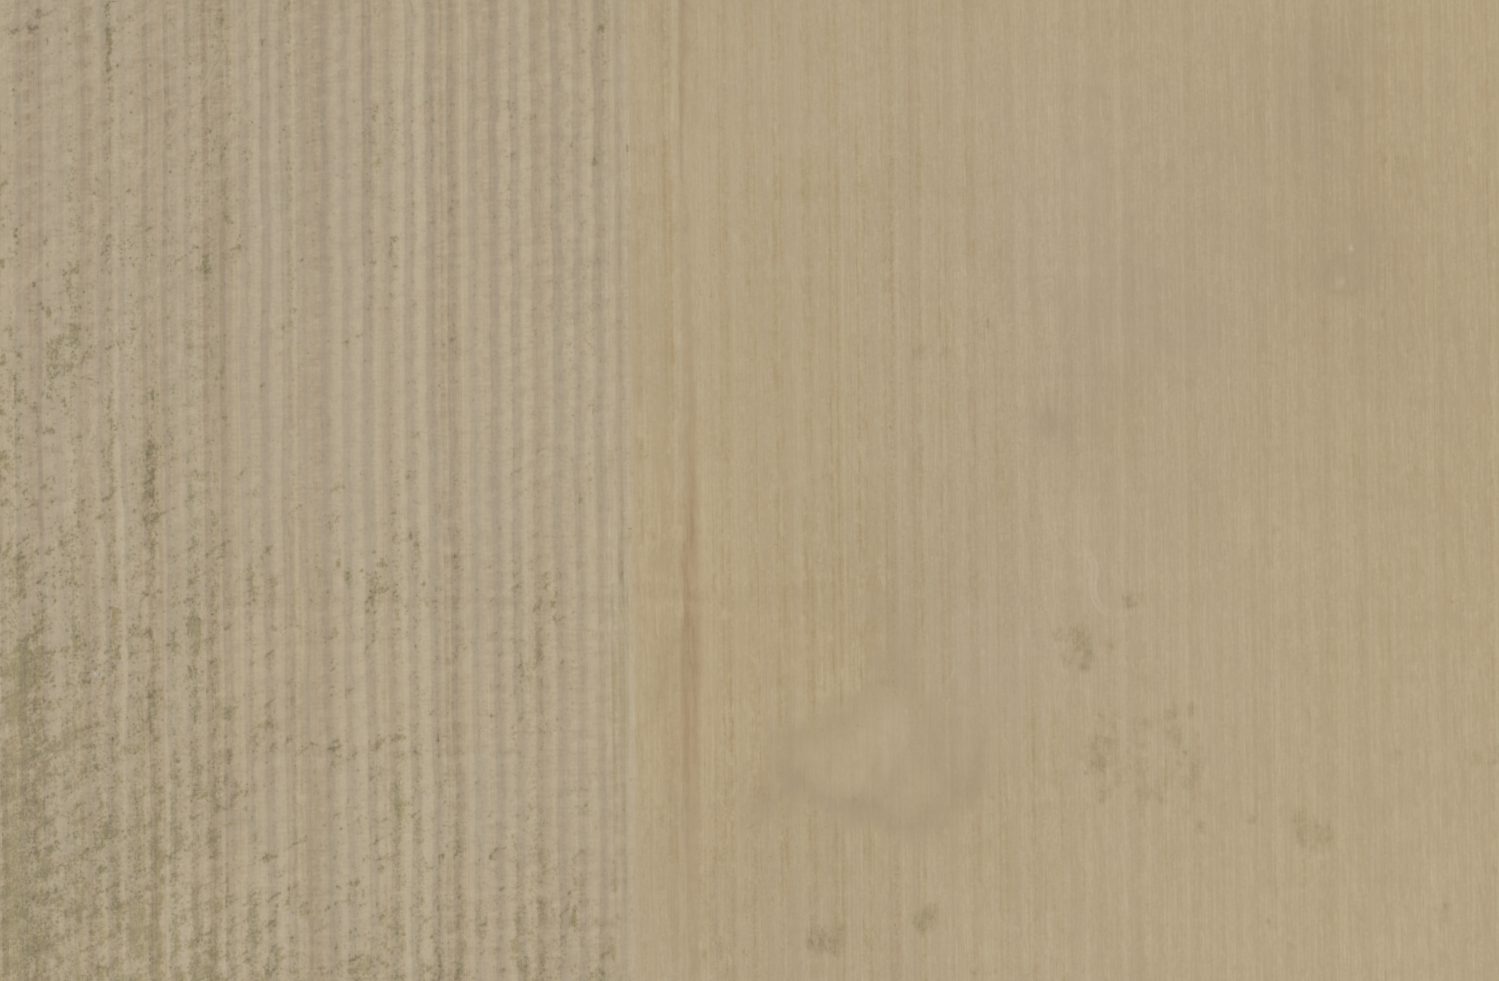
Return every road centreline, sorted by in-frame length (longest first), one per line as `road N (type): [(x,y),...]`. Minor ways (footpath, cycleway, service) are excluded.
road 1 (residential): [(940,721),(925,609),(905,577),(863,567),(0,558)]

